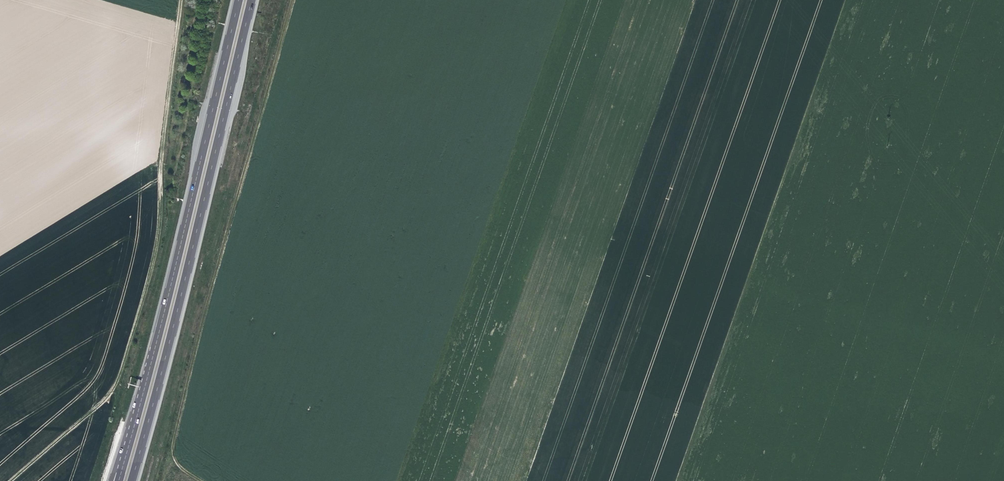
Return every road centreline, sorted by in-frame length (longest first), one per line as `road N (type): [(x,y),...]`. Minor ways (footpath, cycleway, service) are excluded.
road 1 (track): [(12,480),(100,404),(121,373),(157,248),(180,0)]
road 2 (track): [(294,0),(176,433),(178,466),(201,480)]
road 3 (motorway): [(130,480),(252,0)]
road 4 (motorway): [(238,0),(134,429)]

